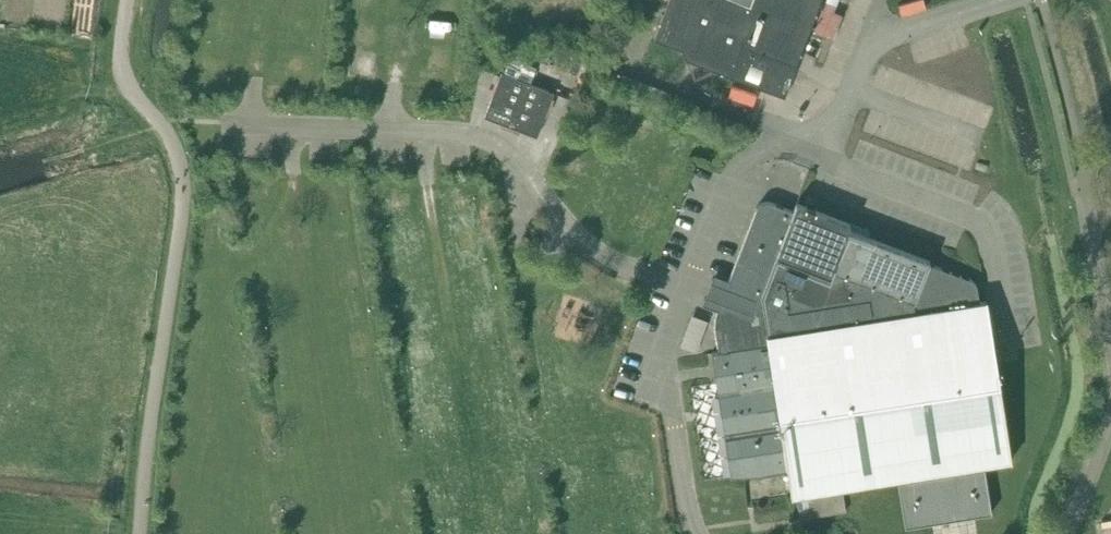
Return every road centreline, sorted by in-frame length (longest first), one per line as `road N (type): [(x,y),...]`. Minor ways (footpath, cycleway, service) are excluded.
road 1 (residential): [(140,533),(185,183),(171,134),(122,64),(126,0)]

